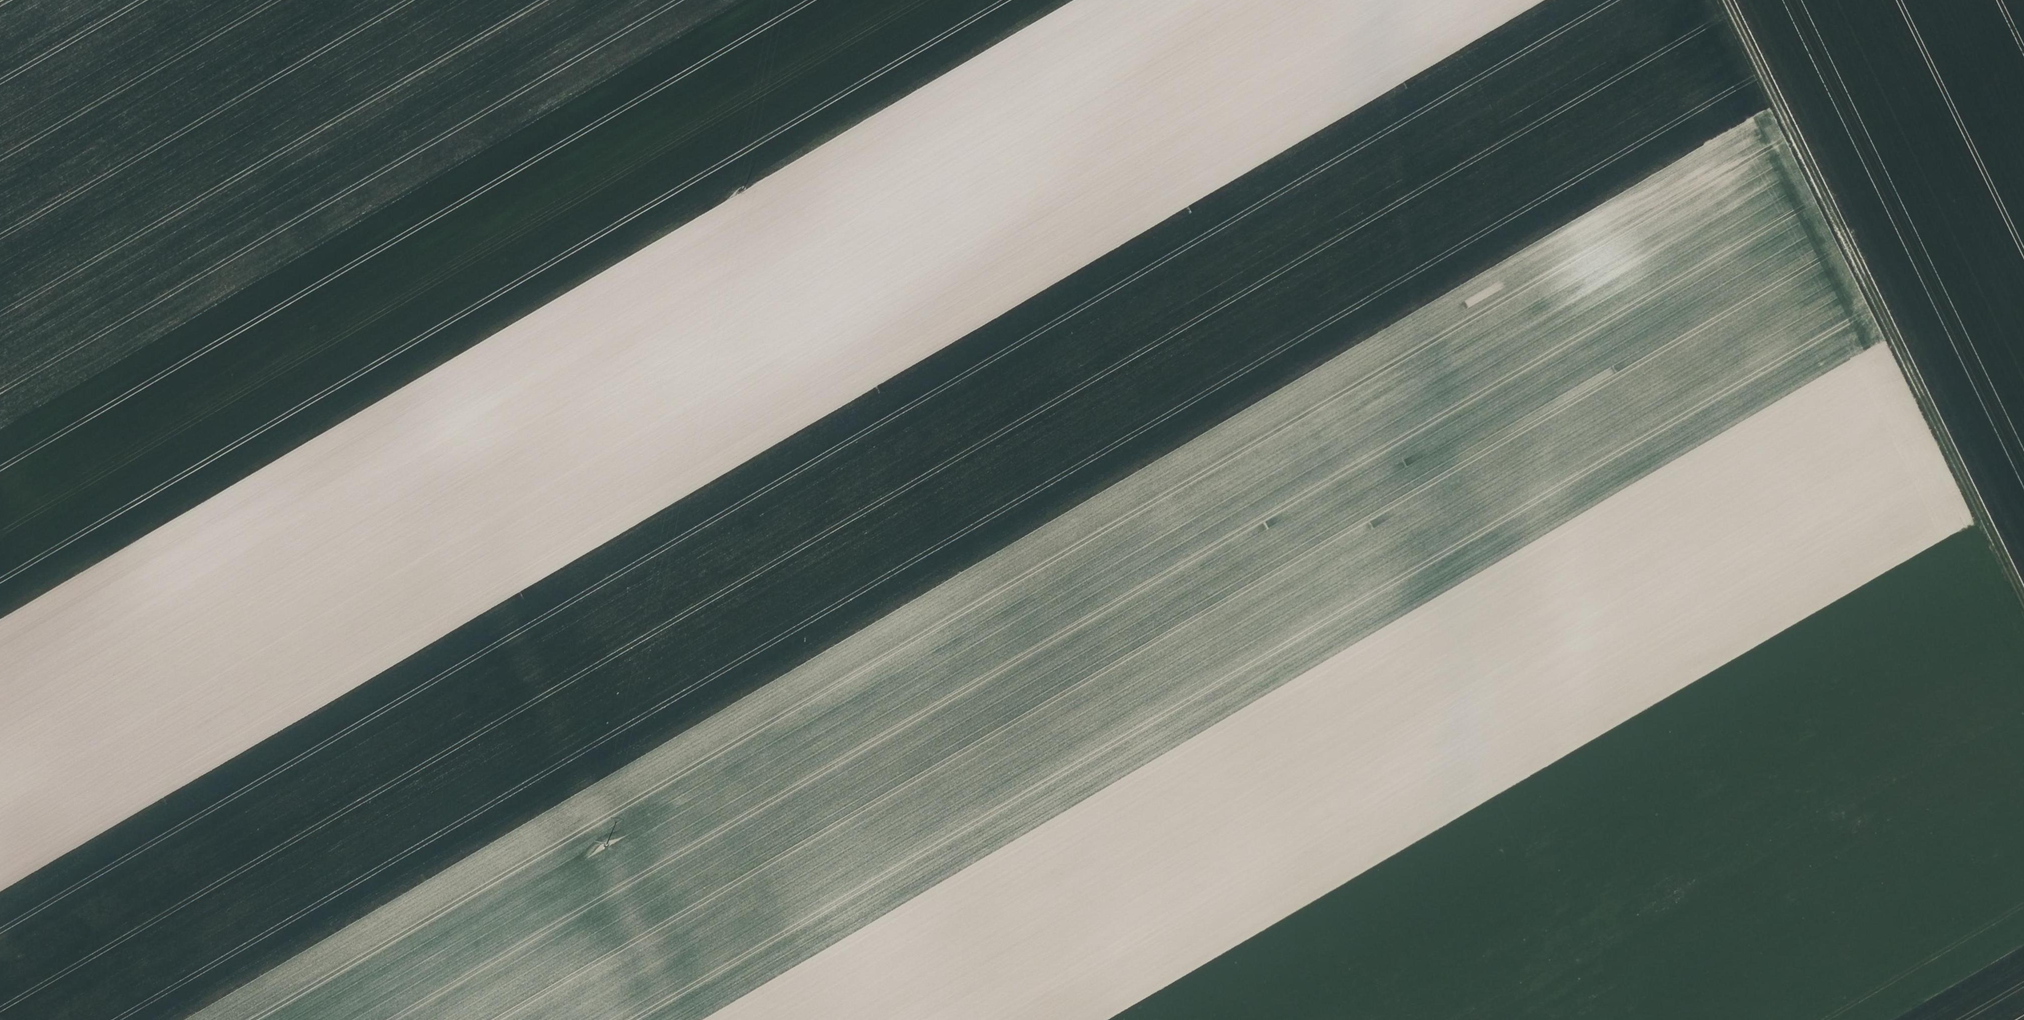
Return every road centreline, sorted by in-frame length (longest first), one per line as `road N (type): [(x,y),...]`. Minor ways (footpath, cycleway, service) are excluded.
road 1 (track): [(1726,0),(2023,602)]
road 2 (track): [(1878,1019),(2023,936)]

